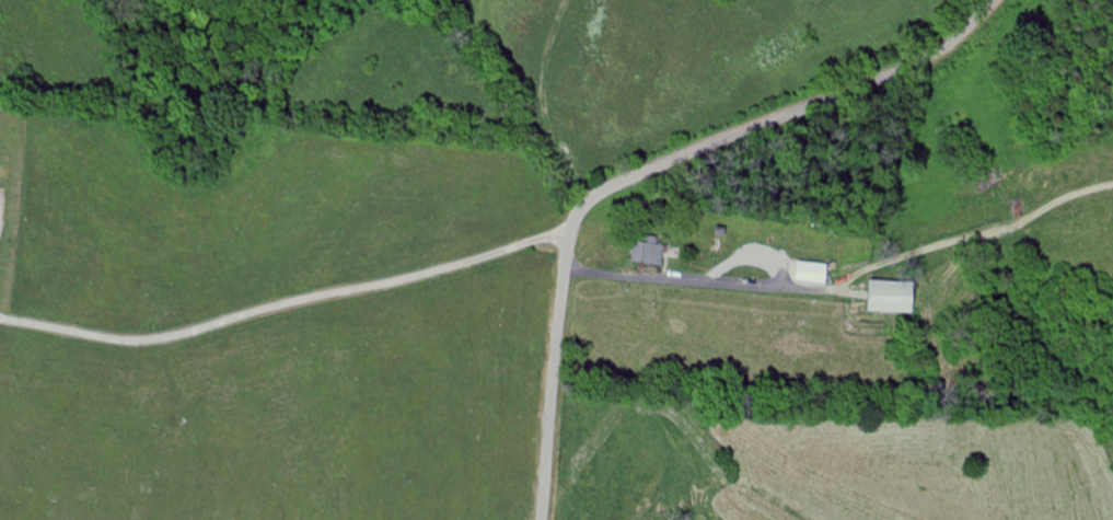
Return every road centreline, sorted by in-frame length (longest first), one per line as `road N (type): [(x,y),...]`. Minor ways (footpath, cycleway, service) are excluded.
road 1 (residential): [(543,519),(566,271),(579,213),(614,186),(927,56),(989,0)]
road 2 (residential): [(0,324),(102,339),(190,334),(536,241),(571,239)]
road 3 (residential): [(1112,190),(905,285),(564,292)]

